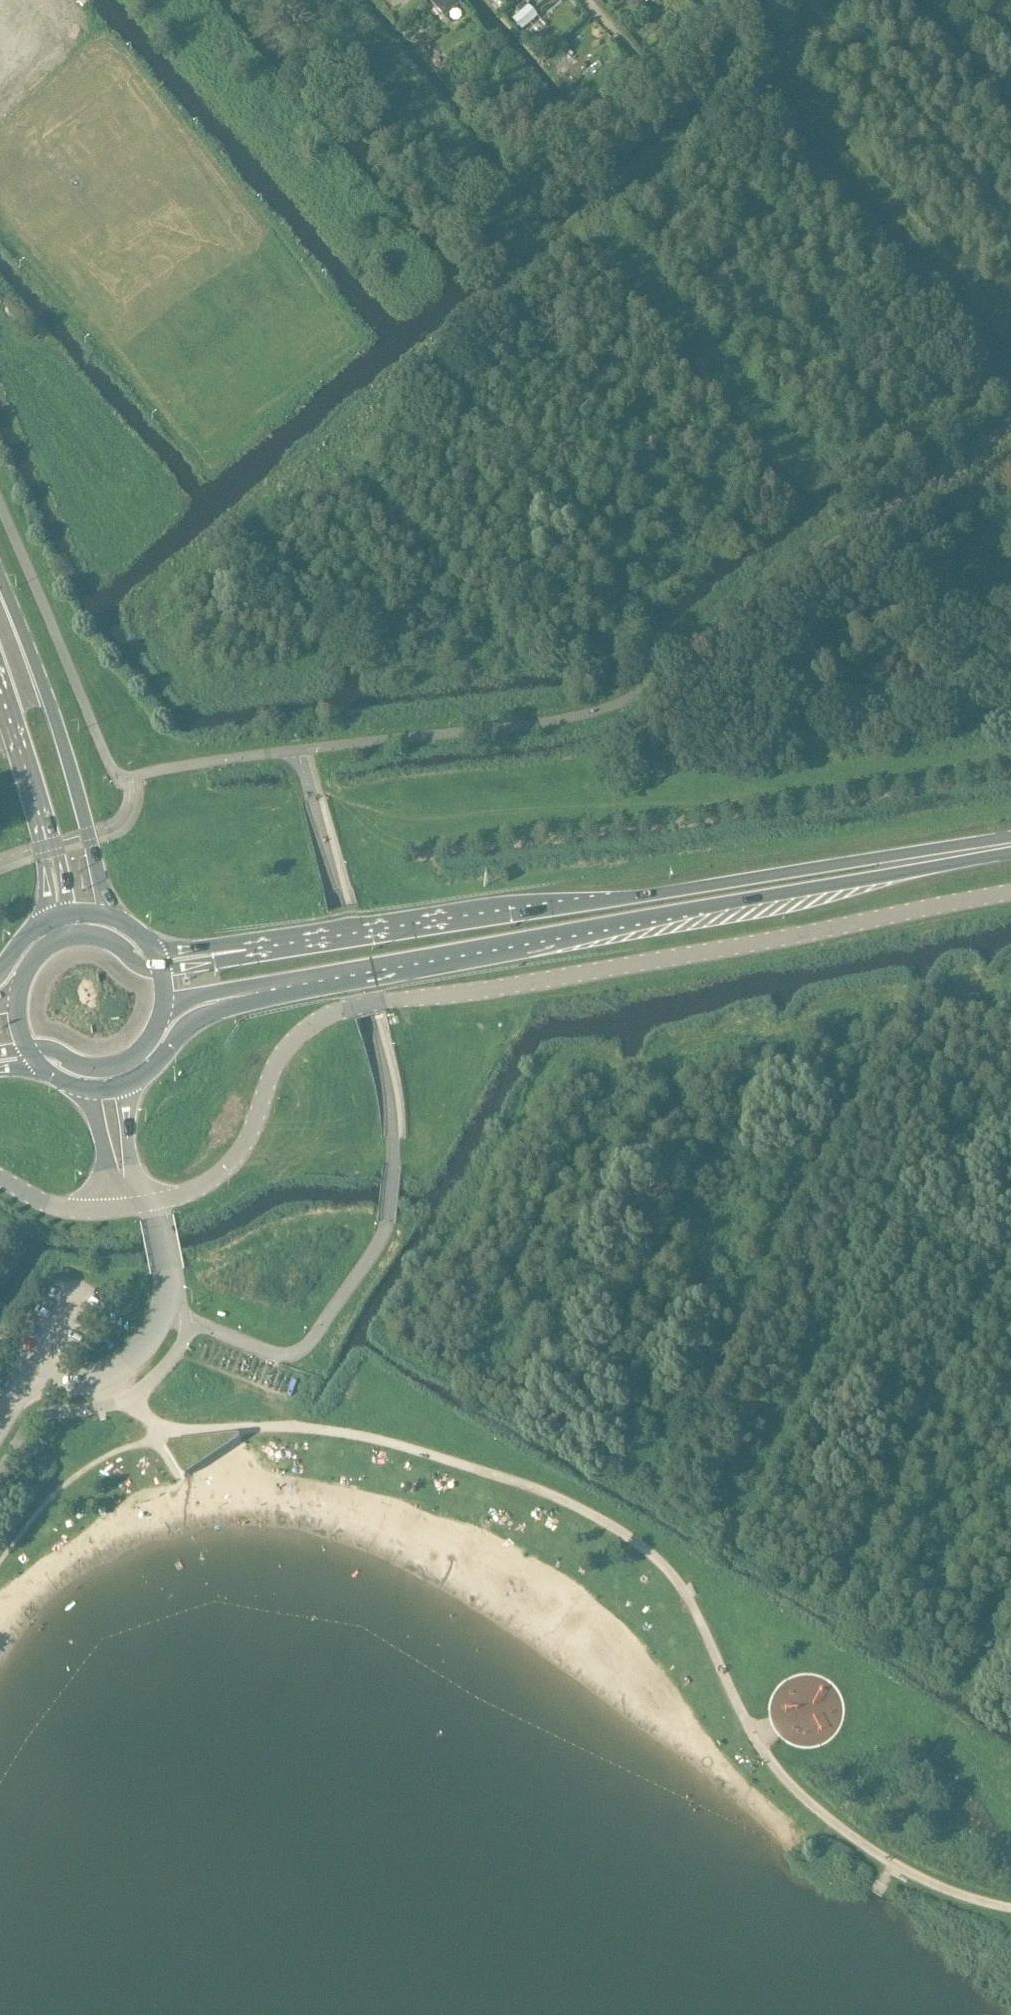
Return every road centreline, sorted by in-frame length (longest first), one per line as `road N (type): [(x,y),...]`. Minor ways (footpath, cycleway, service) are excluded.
road 1 (unclassified): [(1010,894),(318,1017),(275,1058),(231,1162),(212,1181),(146,1205)]
road 2 (primary): [(240,994),(861,878),(927,859)]
road 3 (primary): [(927,859),(863,860),(236,951)]
road 4 (secondary): [(112,917),(58,723),(0,576)]
road 5 (unclassified): [(146,1205),(163,1298),(142,1340),(118,1368),(86,1381),(43,1377),(23,1365)]
road 6 (secondary): [(0,689),(47,846)]
road 7 (unclassified): [(146,1205),(52,1207),(0,1179)]
road 8 (primary): [(128,1083),(187,1023),(240,994)]

